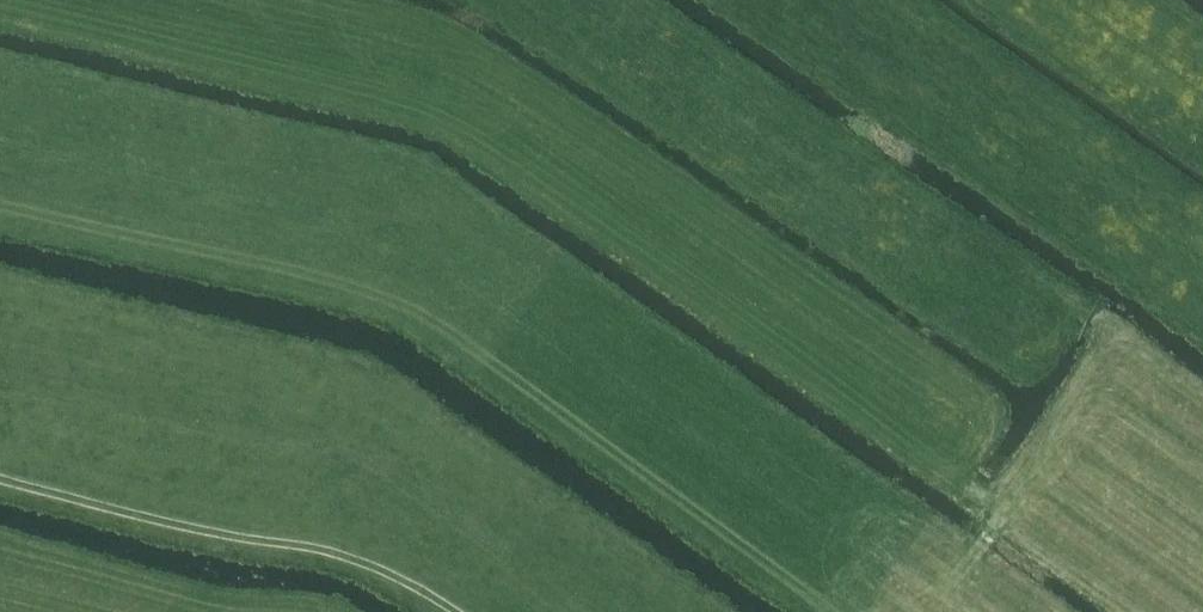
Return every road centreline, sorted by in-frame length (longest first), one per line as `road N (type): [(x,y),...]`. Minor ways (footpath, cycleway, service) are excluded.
road 1 (track): [(454,611),(366,563),(0,486)]

